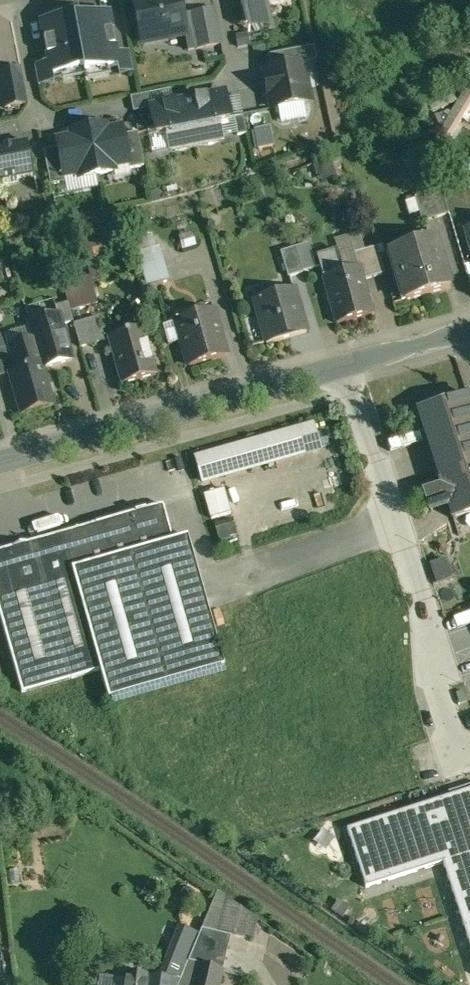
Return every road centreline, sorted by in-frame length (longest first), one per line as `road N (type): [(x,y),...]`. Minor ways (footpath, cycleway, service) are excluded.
road 1 (residential): [(0,465),(469,332)]

